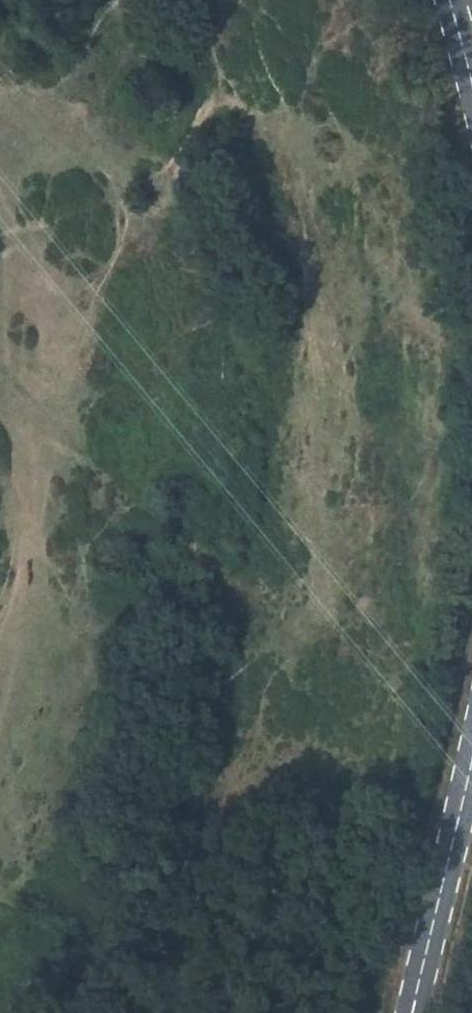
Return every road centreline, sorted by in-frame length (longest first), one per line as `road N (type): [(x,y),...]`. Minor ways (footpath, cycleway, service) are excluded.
road 1 (secondary): [(412,1012),(471,755)]

